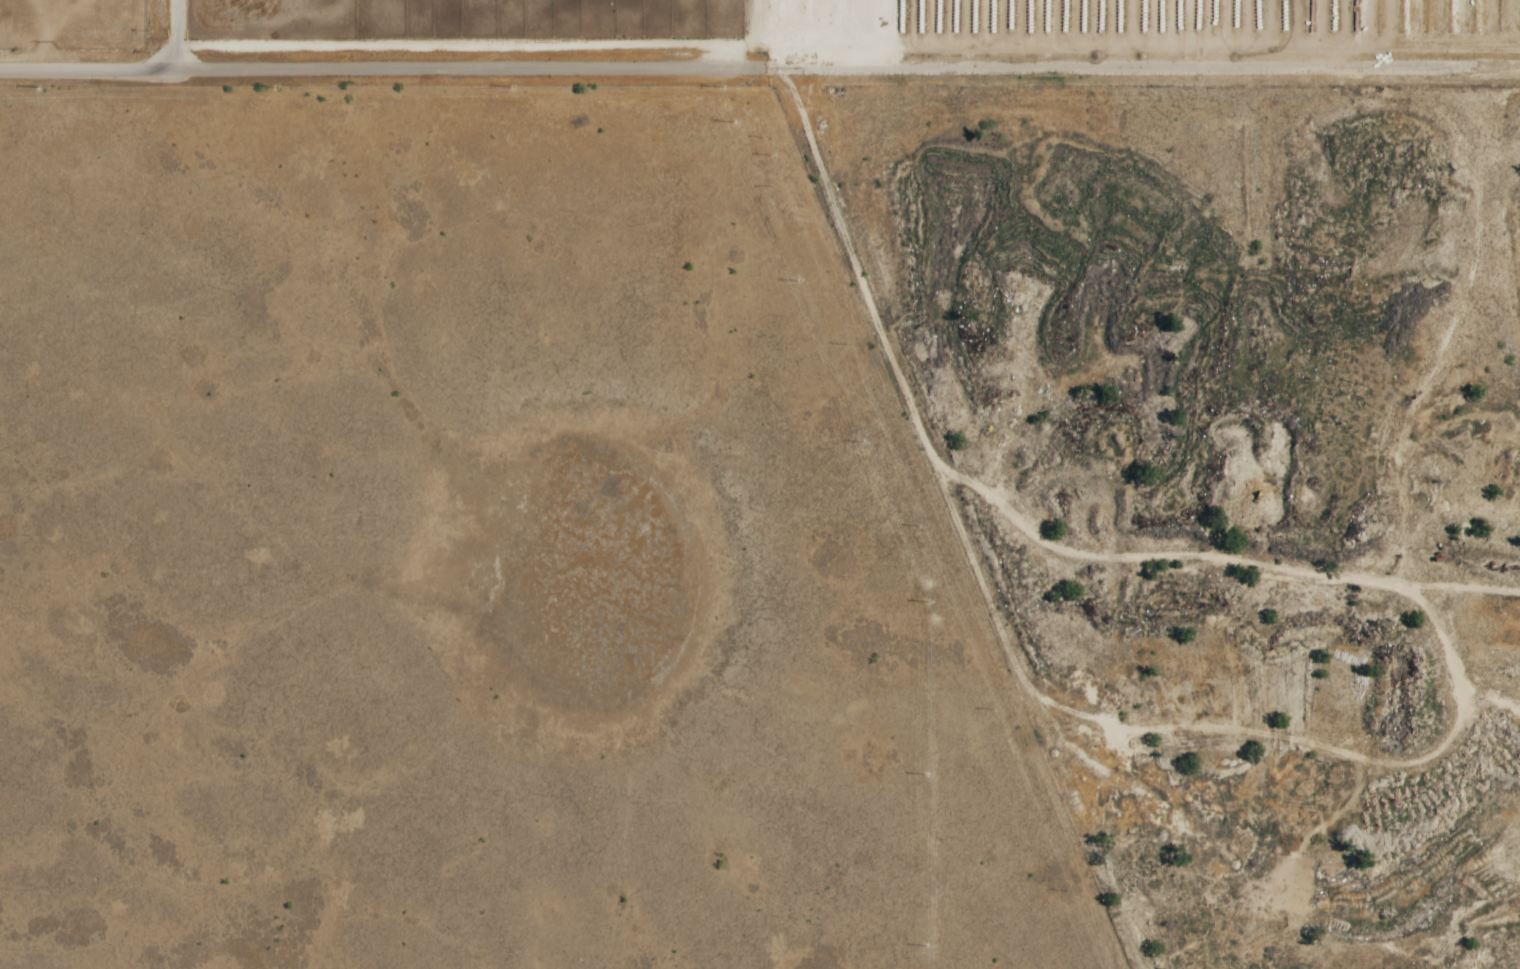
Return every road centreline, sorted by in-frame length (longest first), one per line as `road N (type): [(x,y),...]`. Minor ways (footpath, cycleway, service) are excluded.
road 1 (residential): [(0,71),(759,69)]

